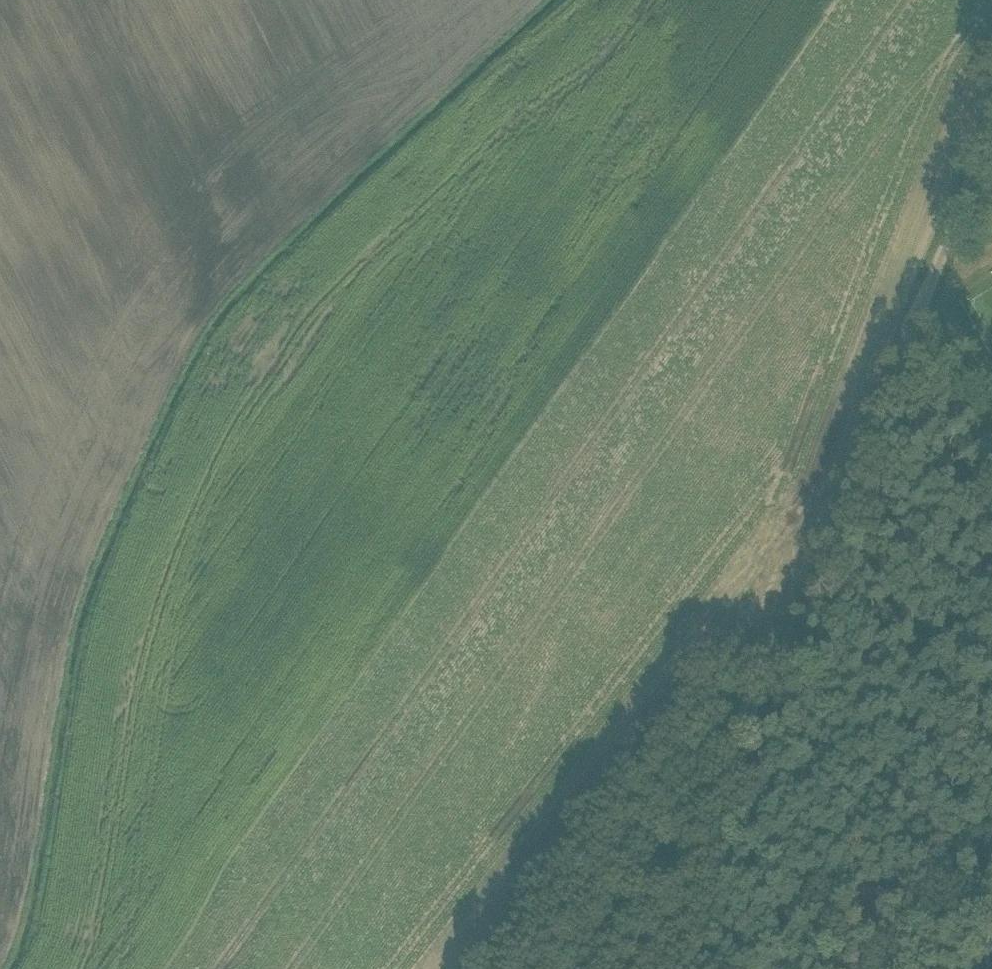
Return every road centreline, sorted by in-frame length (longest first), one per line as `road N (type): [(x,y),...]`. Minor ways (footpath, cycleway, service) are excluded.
road 1 (unclassified): [(991,454),(907,339),(991,129)]

